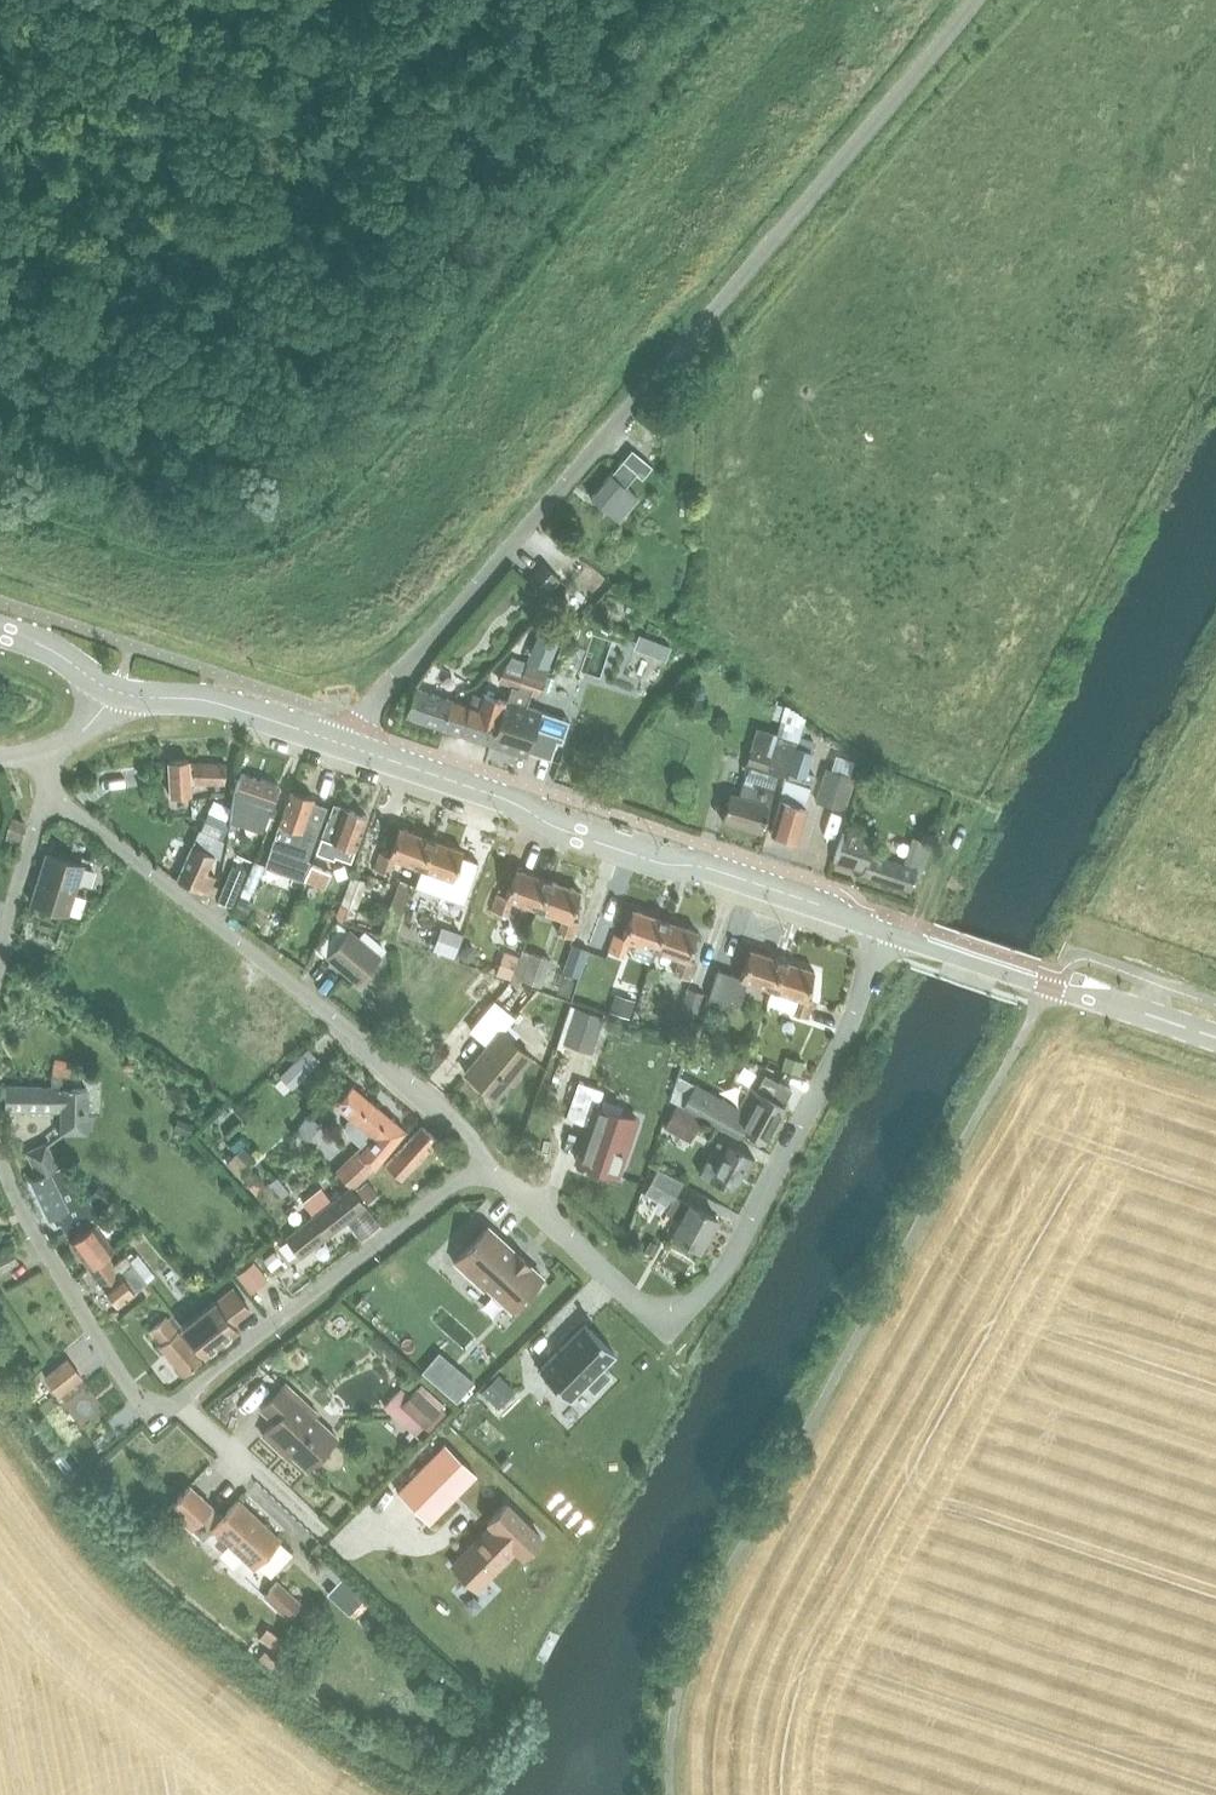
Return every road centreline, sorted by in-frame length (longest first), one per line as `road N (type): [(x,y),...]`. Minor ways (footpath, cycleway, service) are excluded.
road 1 (residential): [(484,1162),(643,1302),(689,1302),(708,1289),(886,934)]
road 2 (residential): [(484,1162),(470,1132),(355,1031),(67,807),(43,797)]
road 3 (secondary): [(886,934),(712,869),(549,822),(518,804),(352,745)]
road 4 (residential): [(352,745),(376,702),(680,348)]
road 5 (unclassified): [(680,348),(976,0)]
road 6 (residential): [(178,1402),(484,1162)]
road 7 (secondary): [(1215,1044),(886,934)]
road 8 (residential): [(178,1402),(160,1410),(139,1402),(34,1232),(0,1155)]
road 9 (secondary): [(352,745),(211,702),(116,689)]
road 10 (residential): [(326,1535),(178,1402)]
road 11 (residential): [(0,963),(43,797)]
road 12 (secondary): [(116,689),(0,628)]

